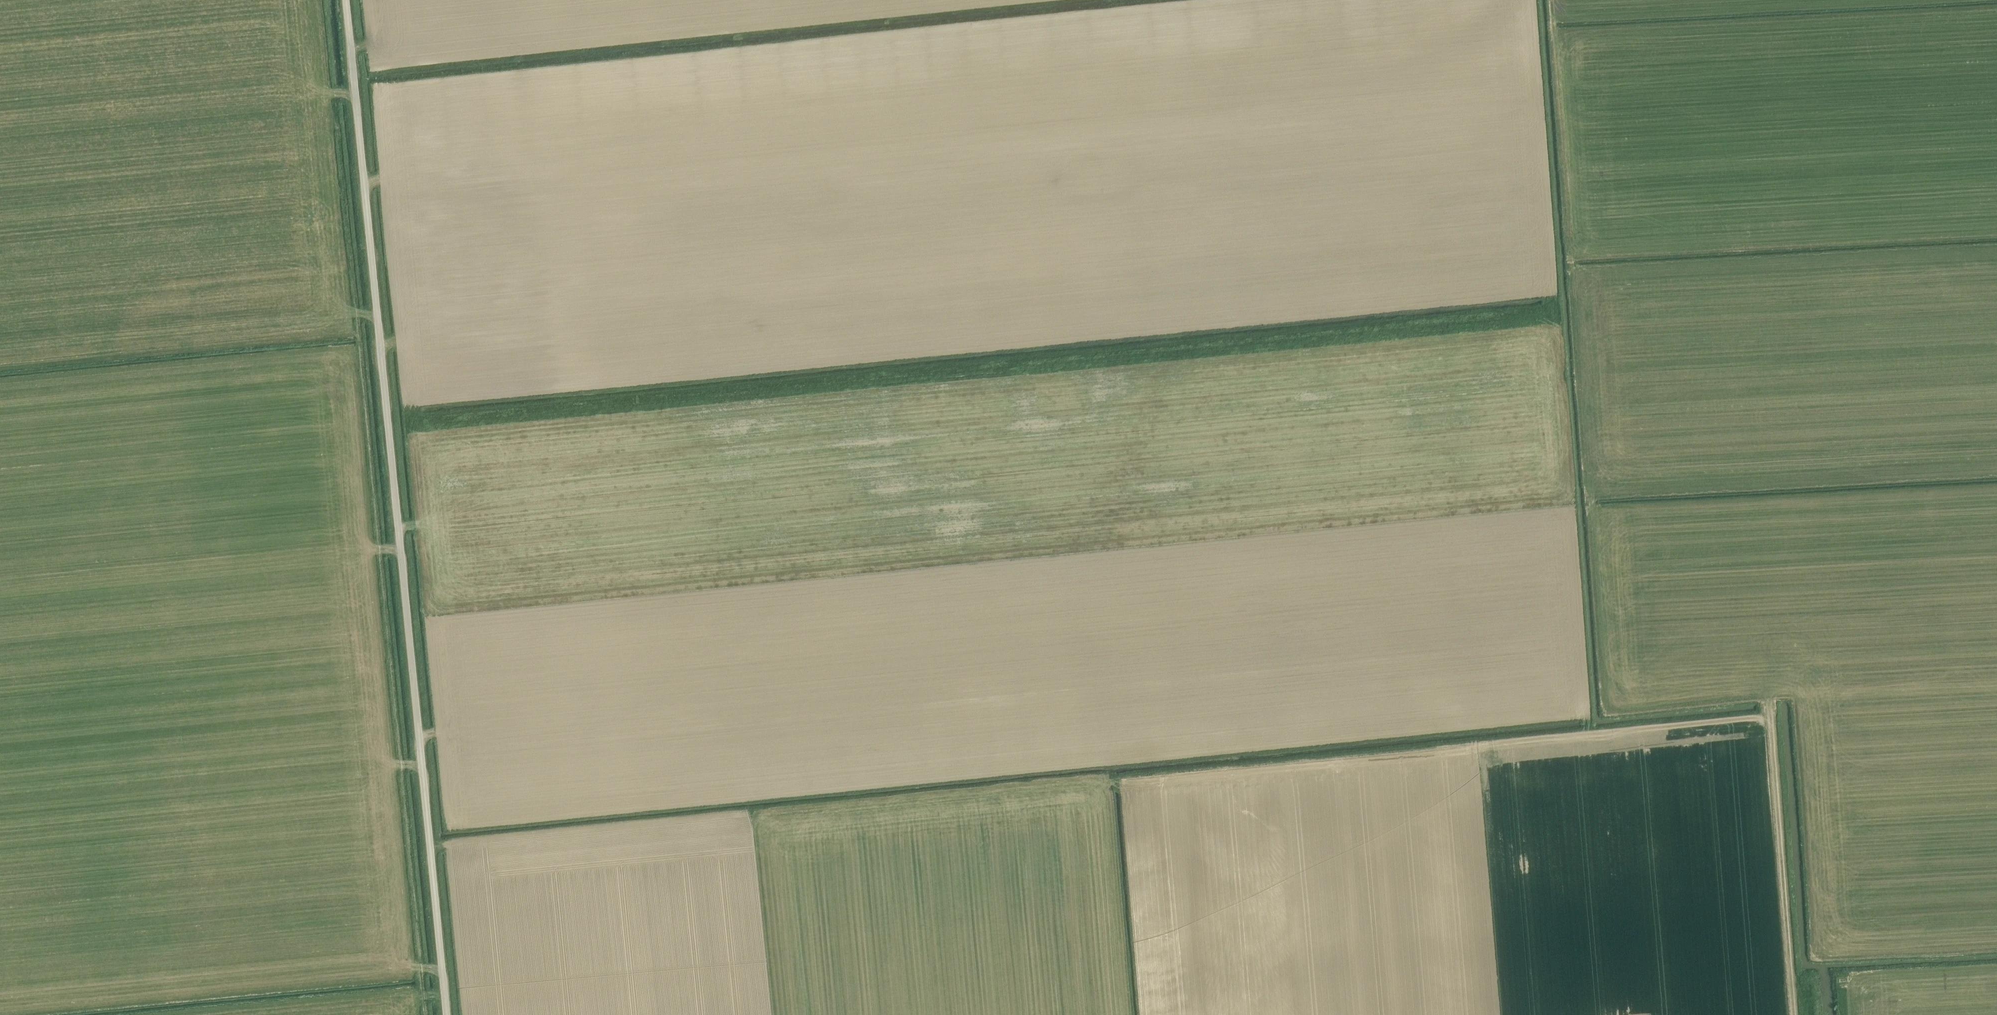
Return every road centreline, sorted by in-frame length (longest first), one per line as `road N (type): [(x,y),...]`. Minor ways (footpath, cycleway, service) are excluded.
road 1 (unclassified): [(447,1014),(346,0)]
road 2 (track): [(1769,702),(1793,1014)]

